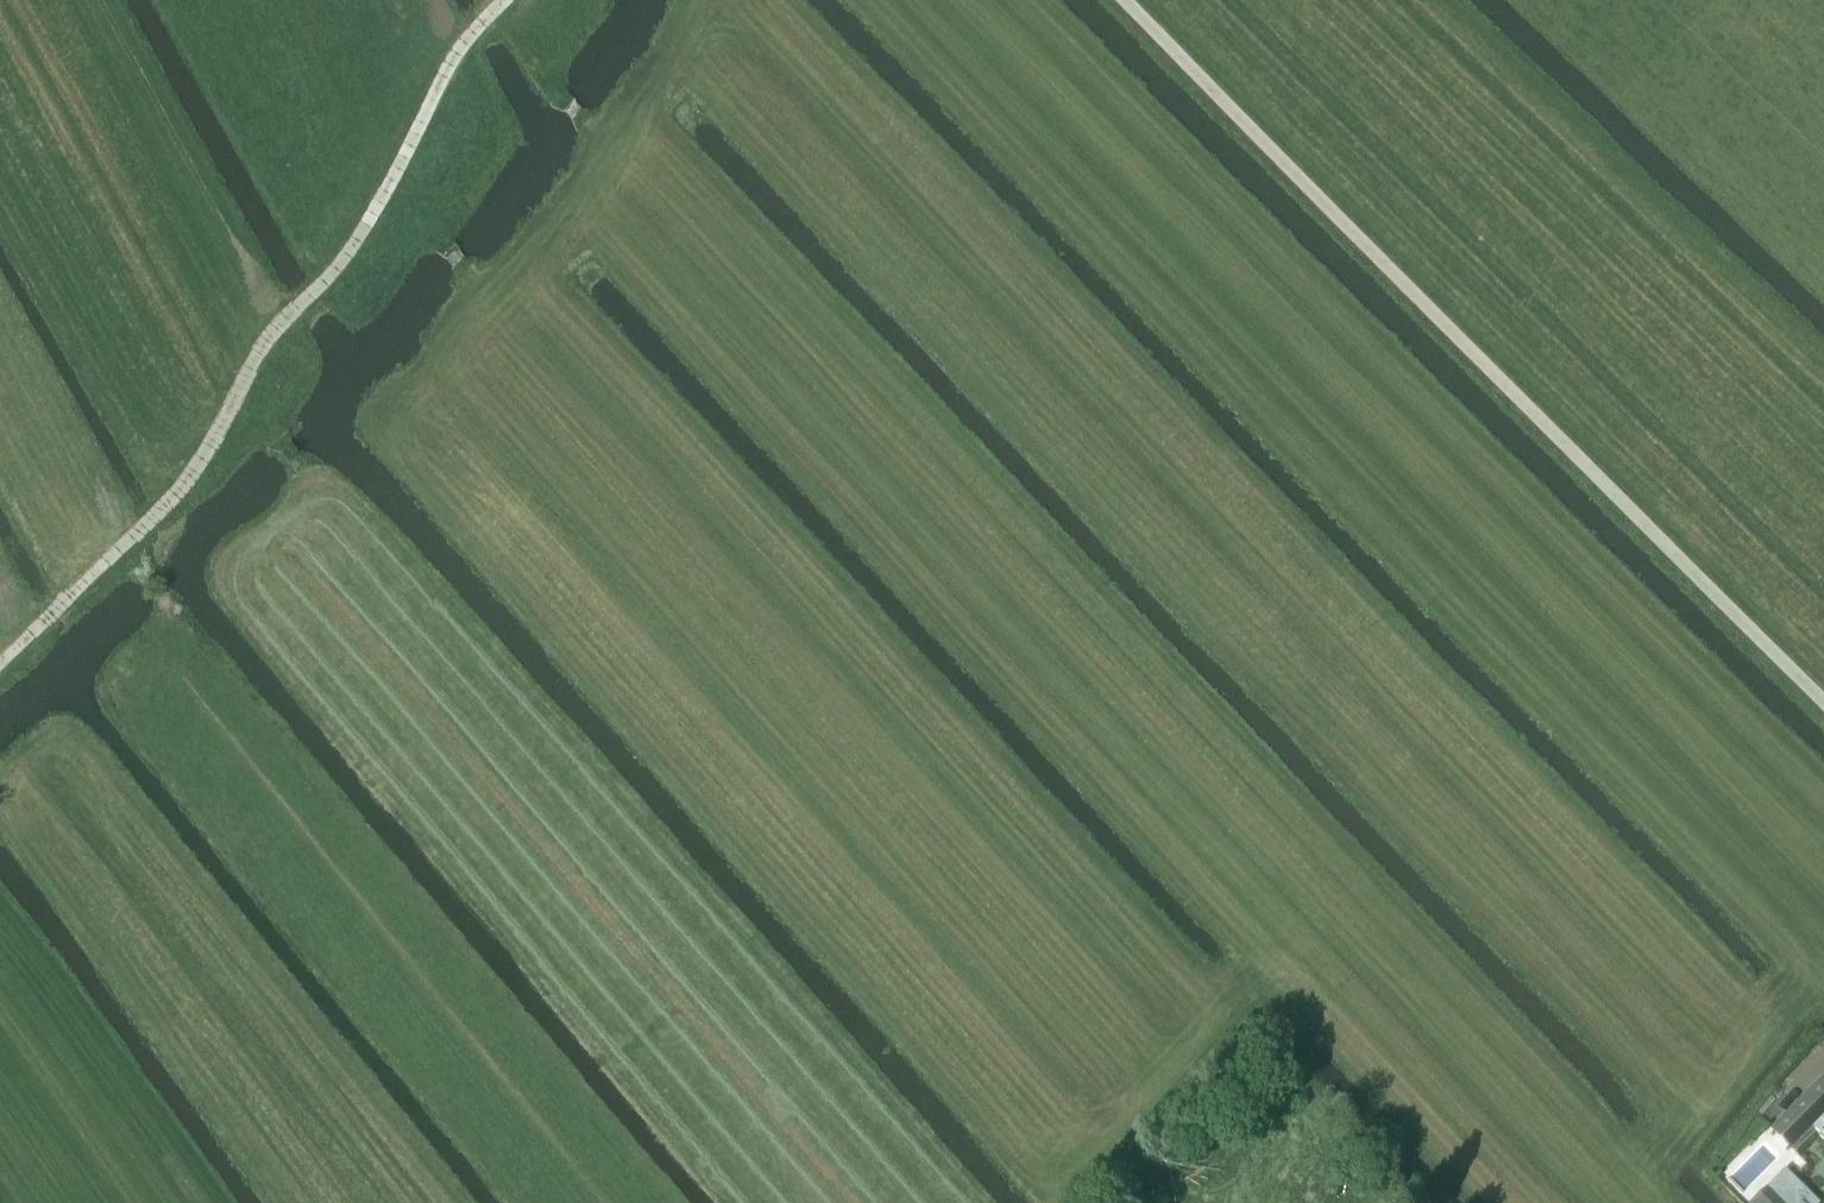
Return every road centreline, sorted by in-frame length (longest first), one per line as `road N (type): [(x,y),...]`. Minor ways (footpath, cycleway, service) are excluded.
road 1 (track): [(1823,694),(1130,0)]
road 2 (track): [(504,0),(459,48),(343,261),(267,340),(190,476),(0,664)]

